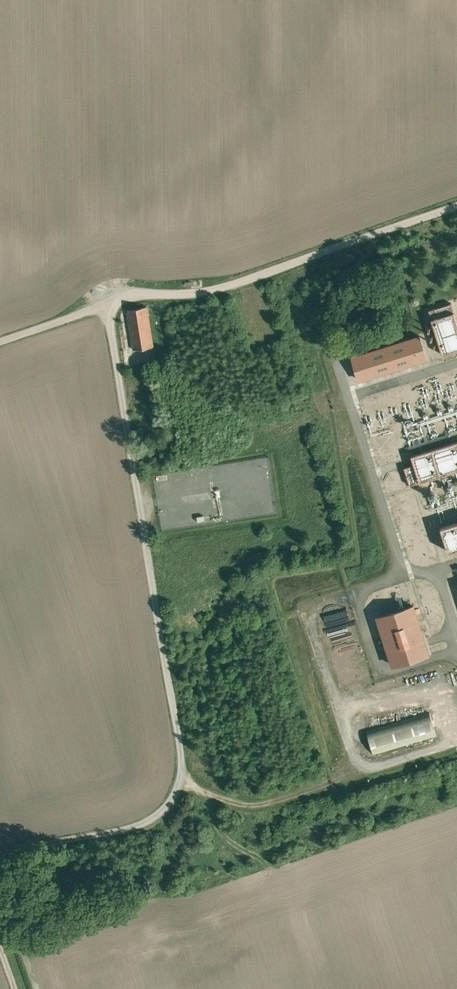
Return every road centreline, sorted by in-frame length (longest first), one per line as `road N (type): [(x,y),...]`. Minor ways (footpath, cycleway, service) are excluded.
road 1 (track): [(0,865),(148,828),(185,786),(104,312)]
road 2 (track): [(0,345),(145,295),(208,292),(456,206)]

